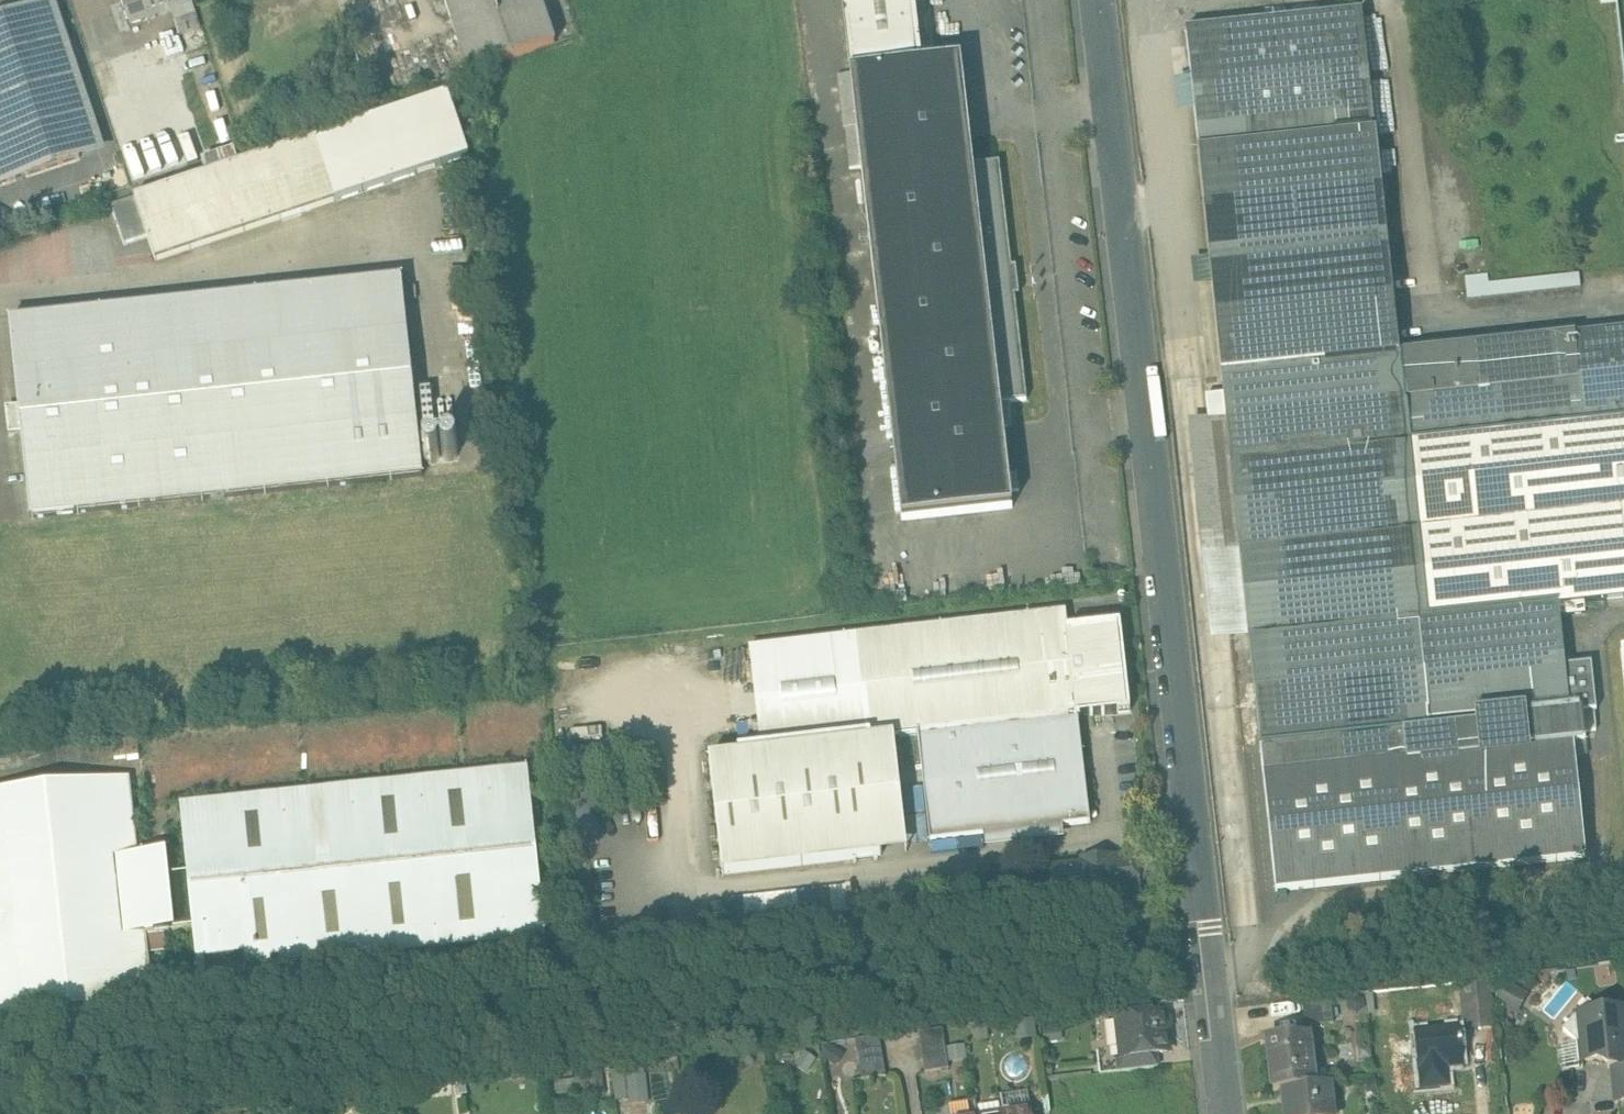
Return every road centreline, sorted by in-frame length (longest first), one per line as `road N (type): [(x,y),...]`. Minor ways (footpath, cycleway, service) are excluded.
road 1 (residential): [(1222,1113),(1100,0)]

